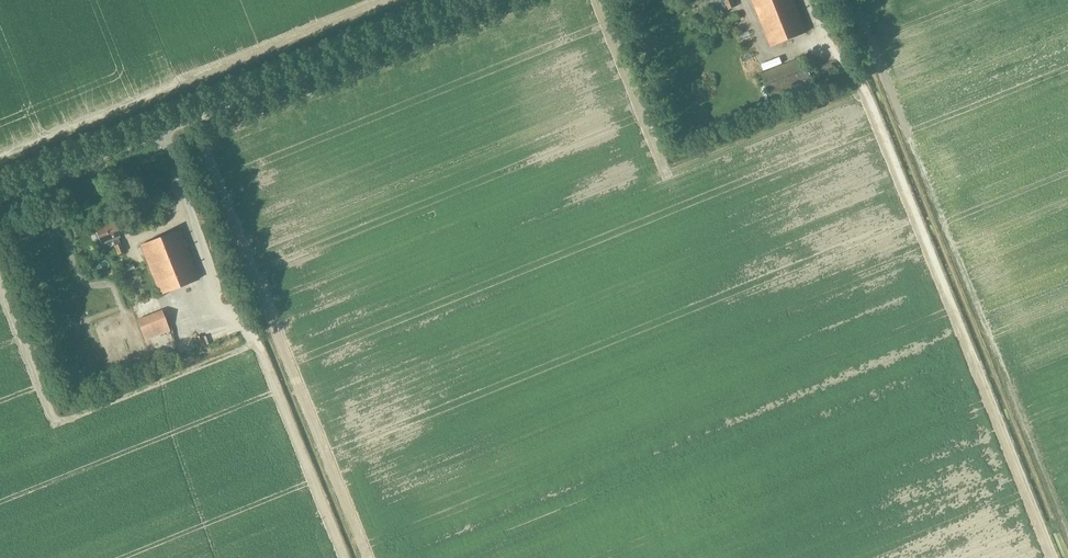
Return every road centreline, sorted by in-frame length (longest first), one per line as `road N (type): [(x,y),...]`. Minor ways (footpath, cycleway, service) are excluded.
road 1 (unclassified): [(0,195),(484,0)]

